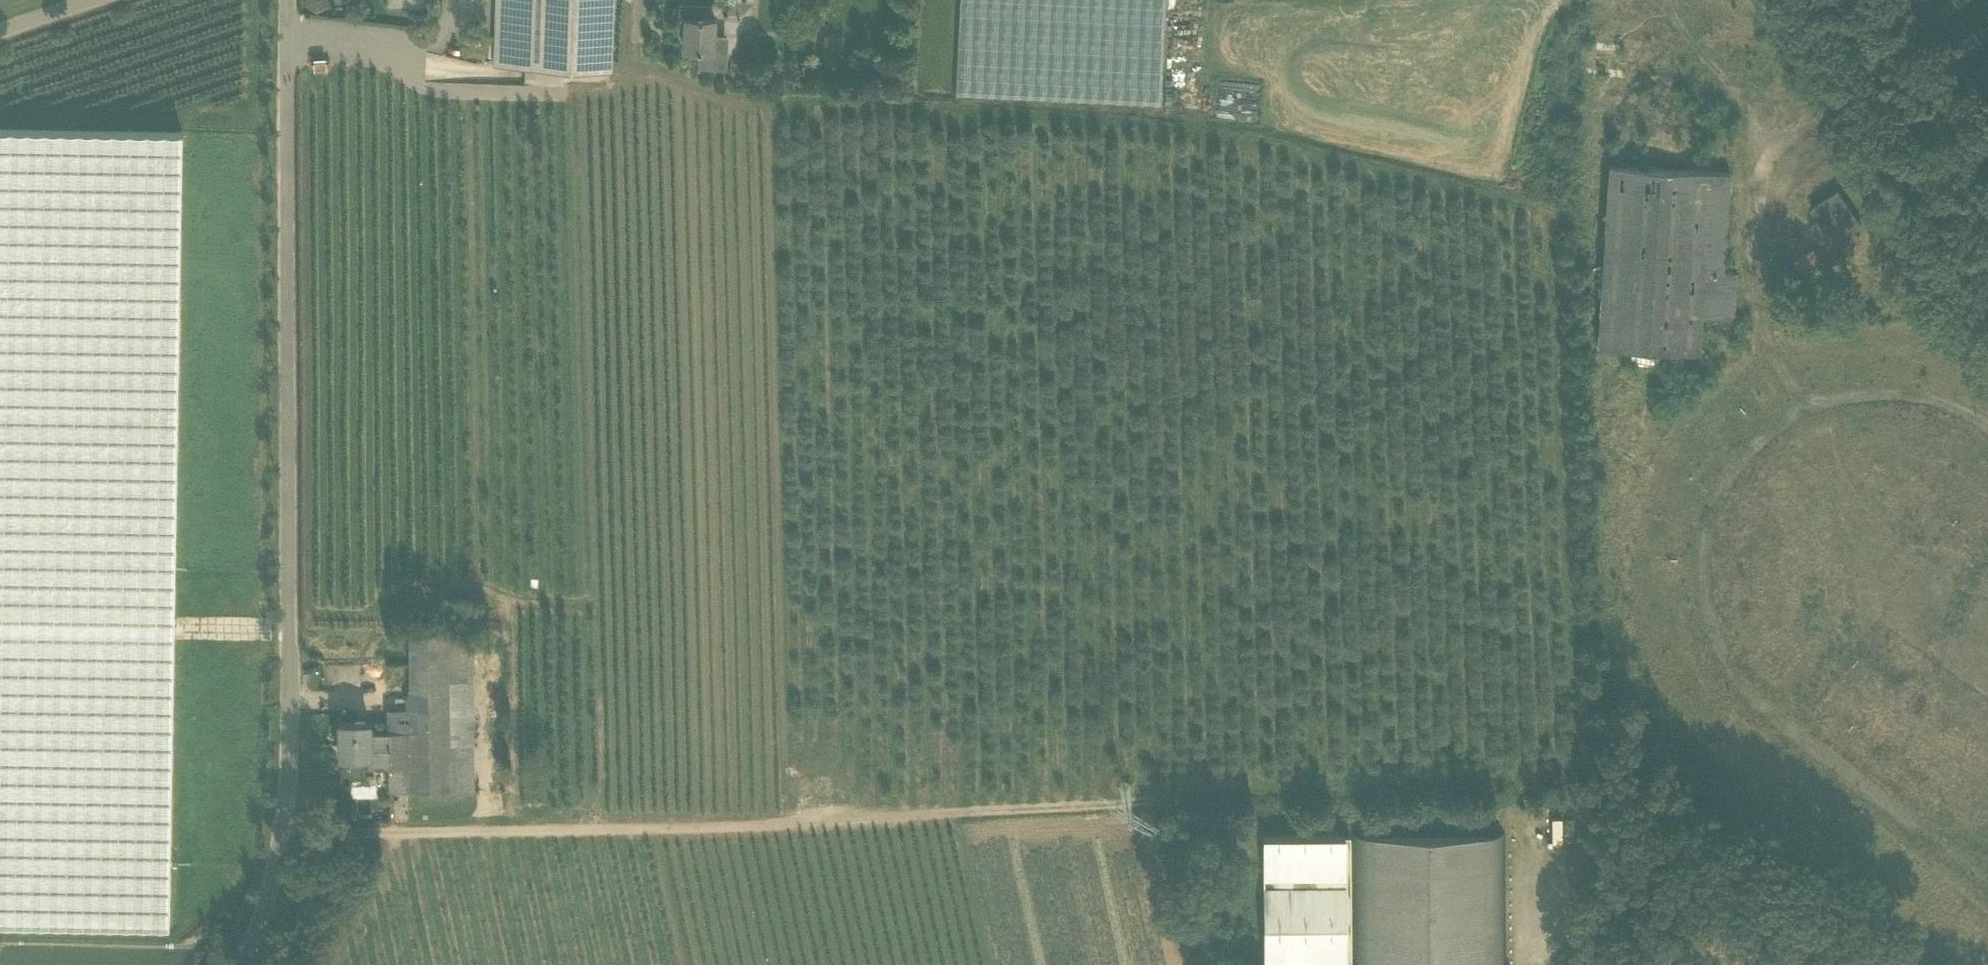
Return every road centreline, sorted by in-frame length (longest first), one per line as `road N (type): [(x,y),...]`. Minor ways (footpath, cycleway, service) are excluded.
road 1 (track): [(287,837),(1173,811),(1234,827),(1540,822)]
road 2 (unclassified): [(246,964),(287,837),(289,0)]
road 3 (track): [(1666,0),(1741,103),(1754,165),(1756,256),(1794,409)]
road 4 (unclassified): [(1987,303),(1947,272),(1868,170),(1781,0)]

